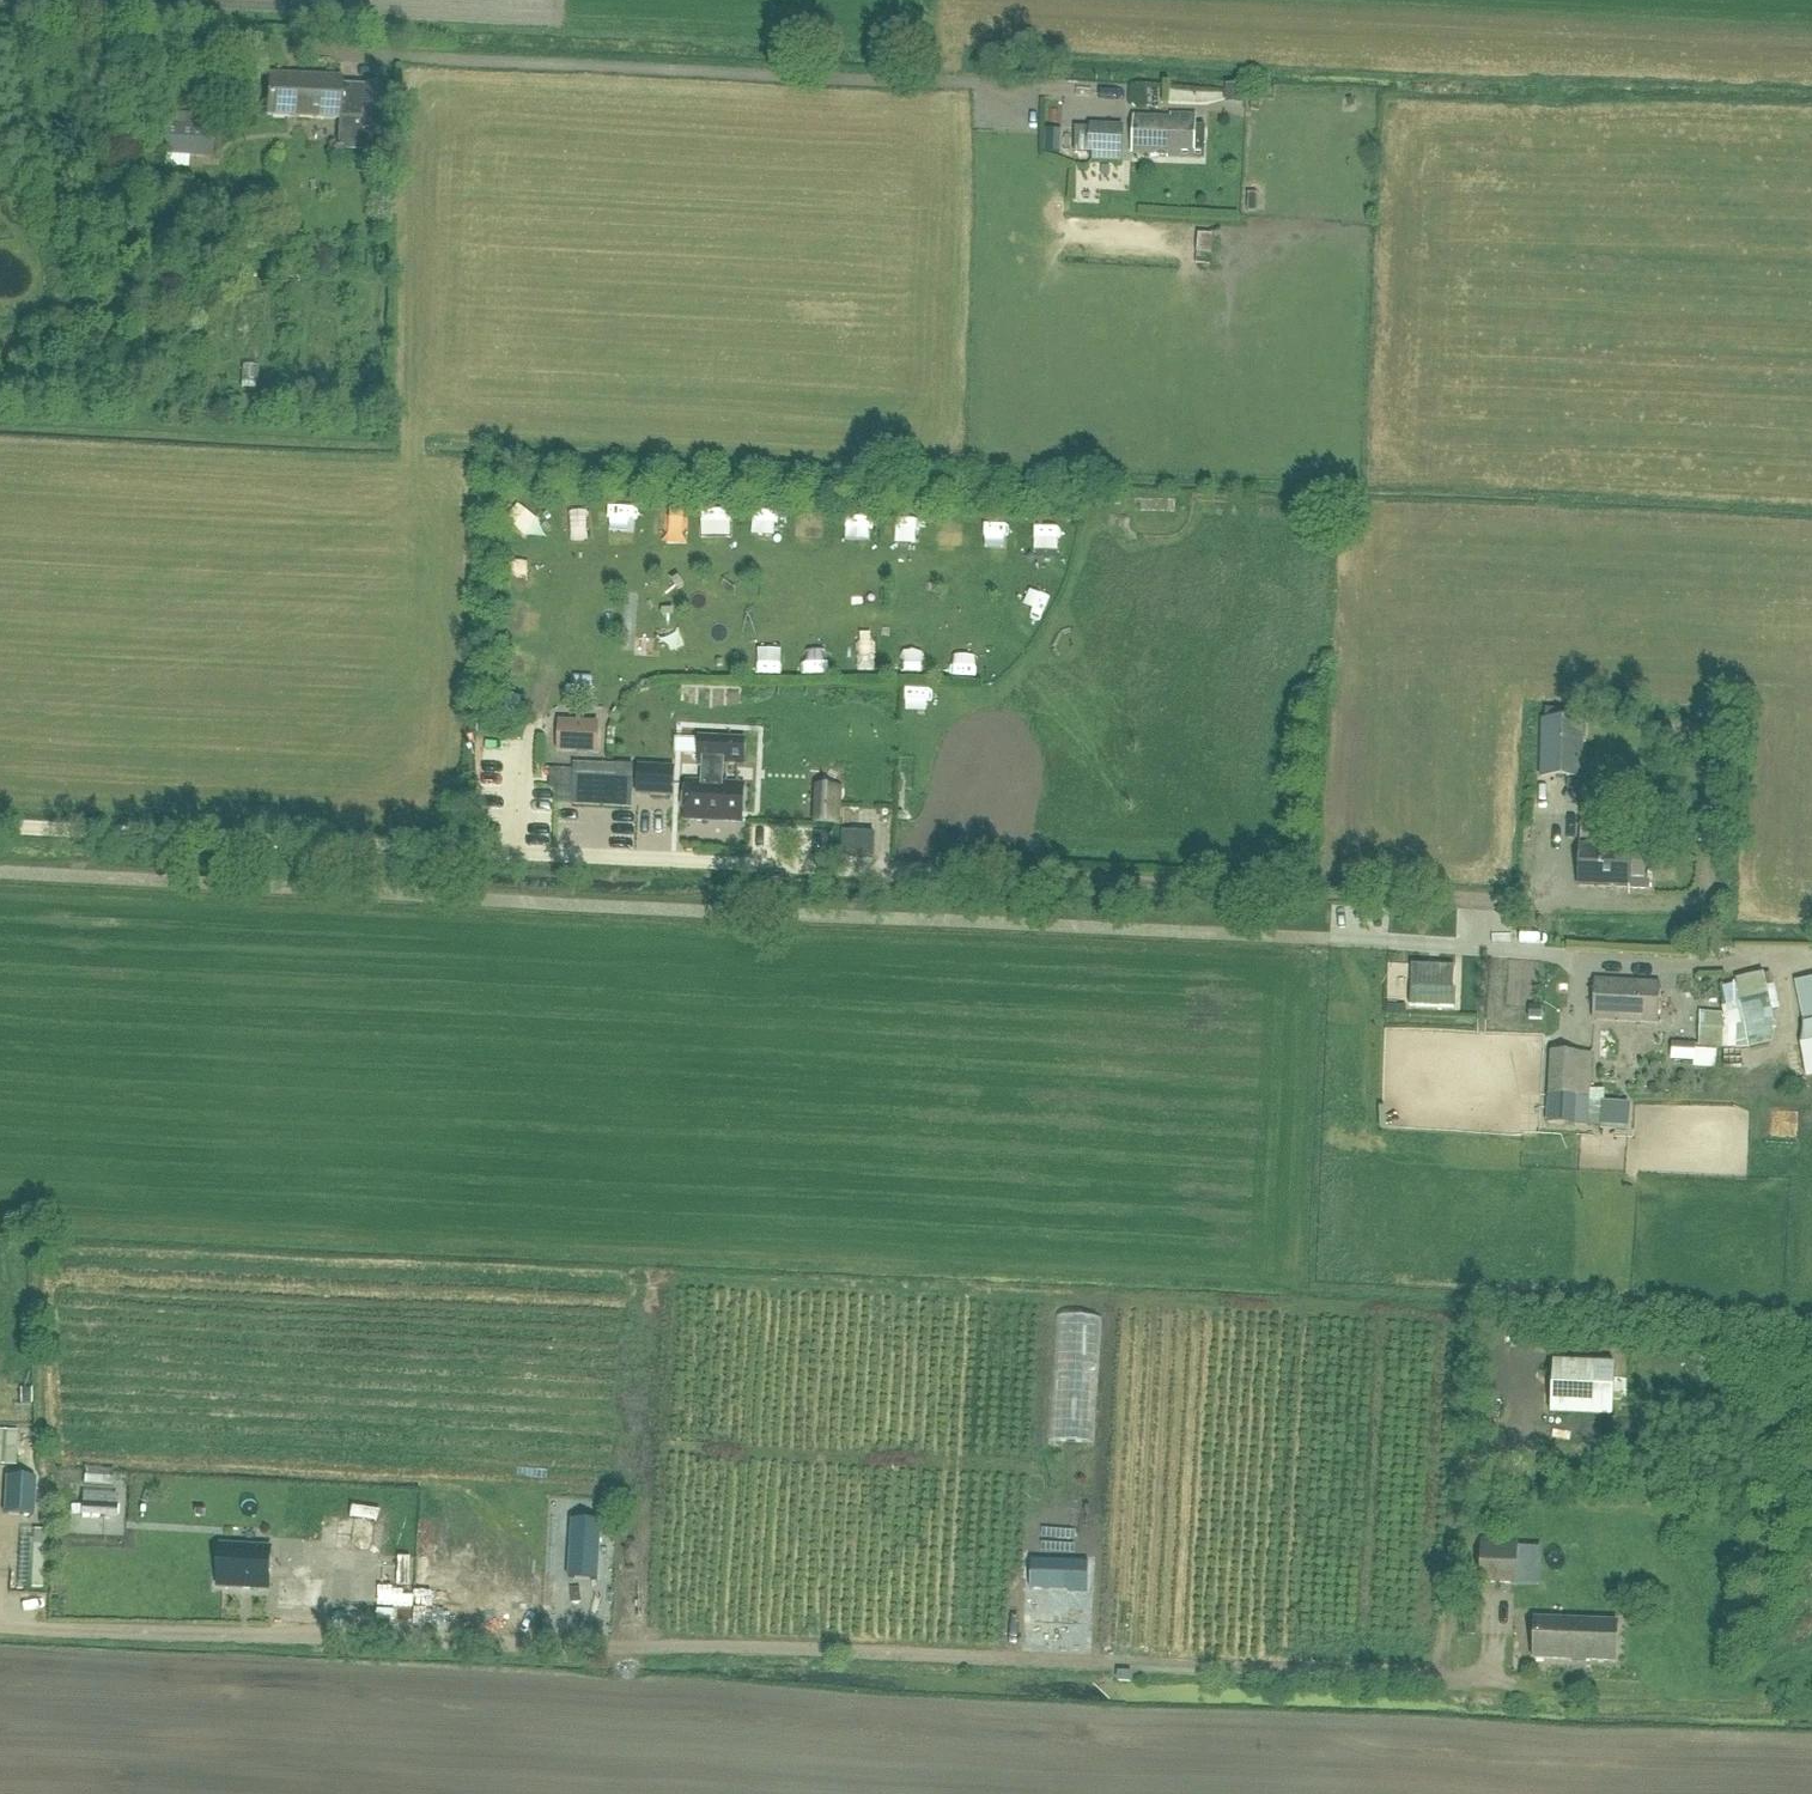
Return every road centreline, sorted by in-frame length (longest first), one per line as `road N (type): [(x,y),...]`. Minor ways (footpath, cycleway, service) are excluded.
road 1 (track): [(0,874),(1243,933),(1675,962)]
road 2 (track): [(1547,898),(0,826)]
road 3 (track): [(0,1622),(1505,1681)]
road 4 (track): [(1087,90),(0,32)]

